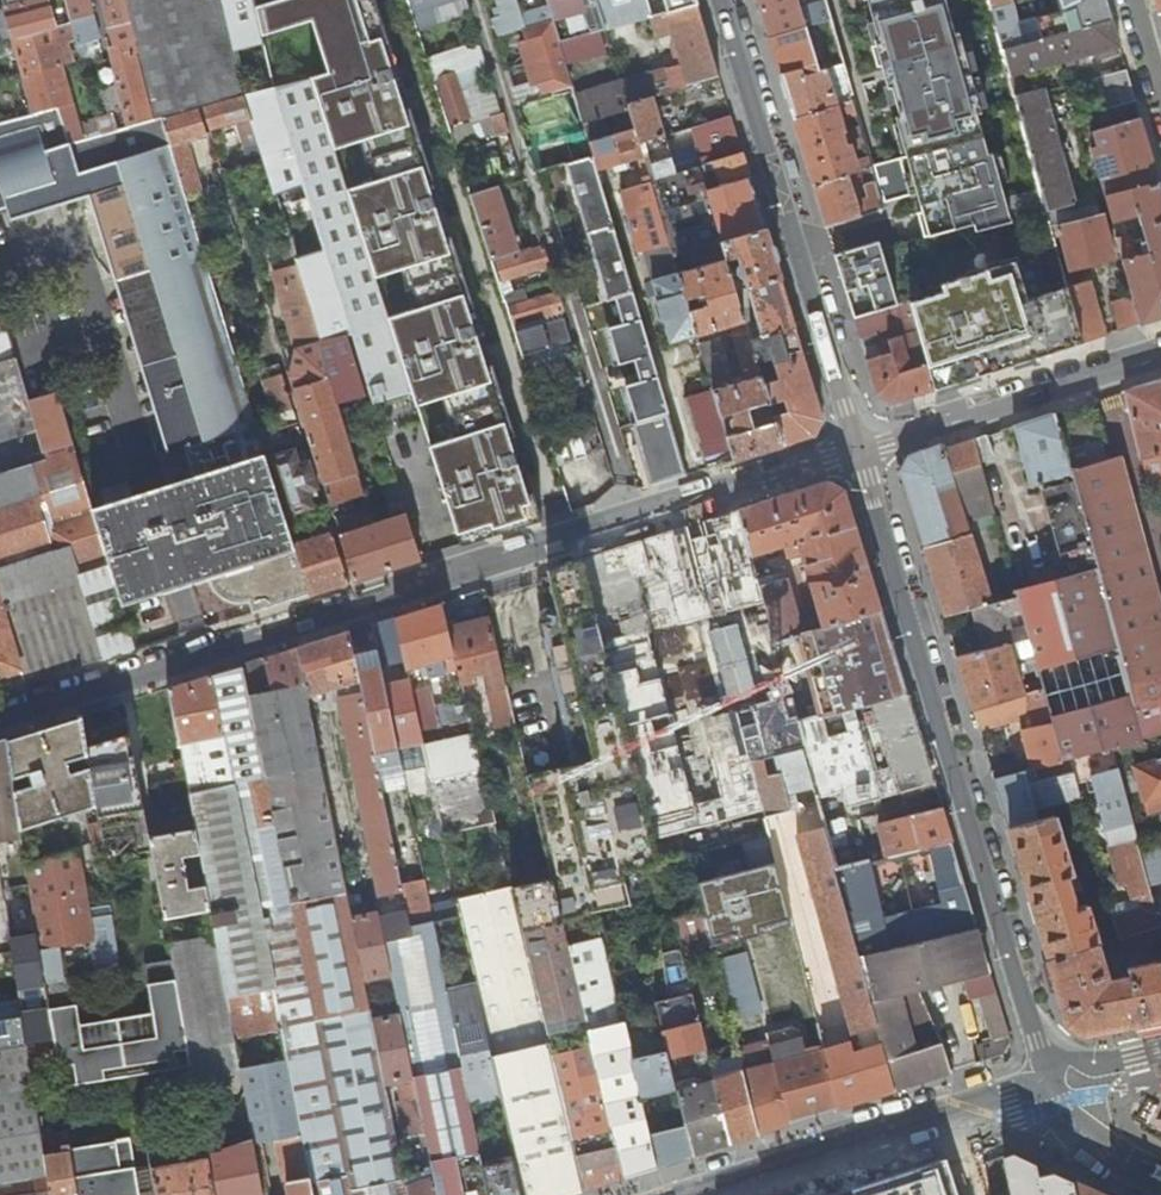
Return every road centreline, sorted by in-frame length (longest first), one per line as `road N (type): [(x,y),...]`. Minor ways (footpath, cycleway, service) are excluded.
road 1 (residential): [(0,716),(633,520)]
road 2 (residential): [(1050,1081),(858,454)]
road 3 (residential): [(477,0),(633,520)]
road 4 (residential): [(858,454),(721,0)]
road 5 (residential): [(858,454),(1160,360)]
road 6 (residential): [(704,1194),(997,1099)]
road 7 (residential): [(633,520),(858,454)]
road 8 (residential): [(1050,1081),(1073,1125),(1160,1178)]

